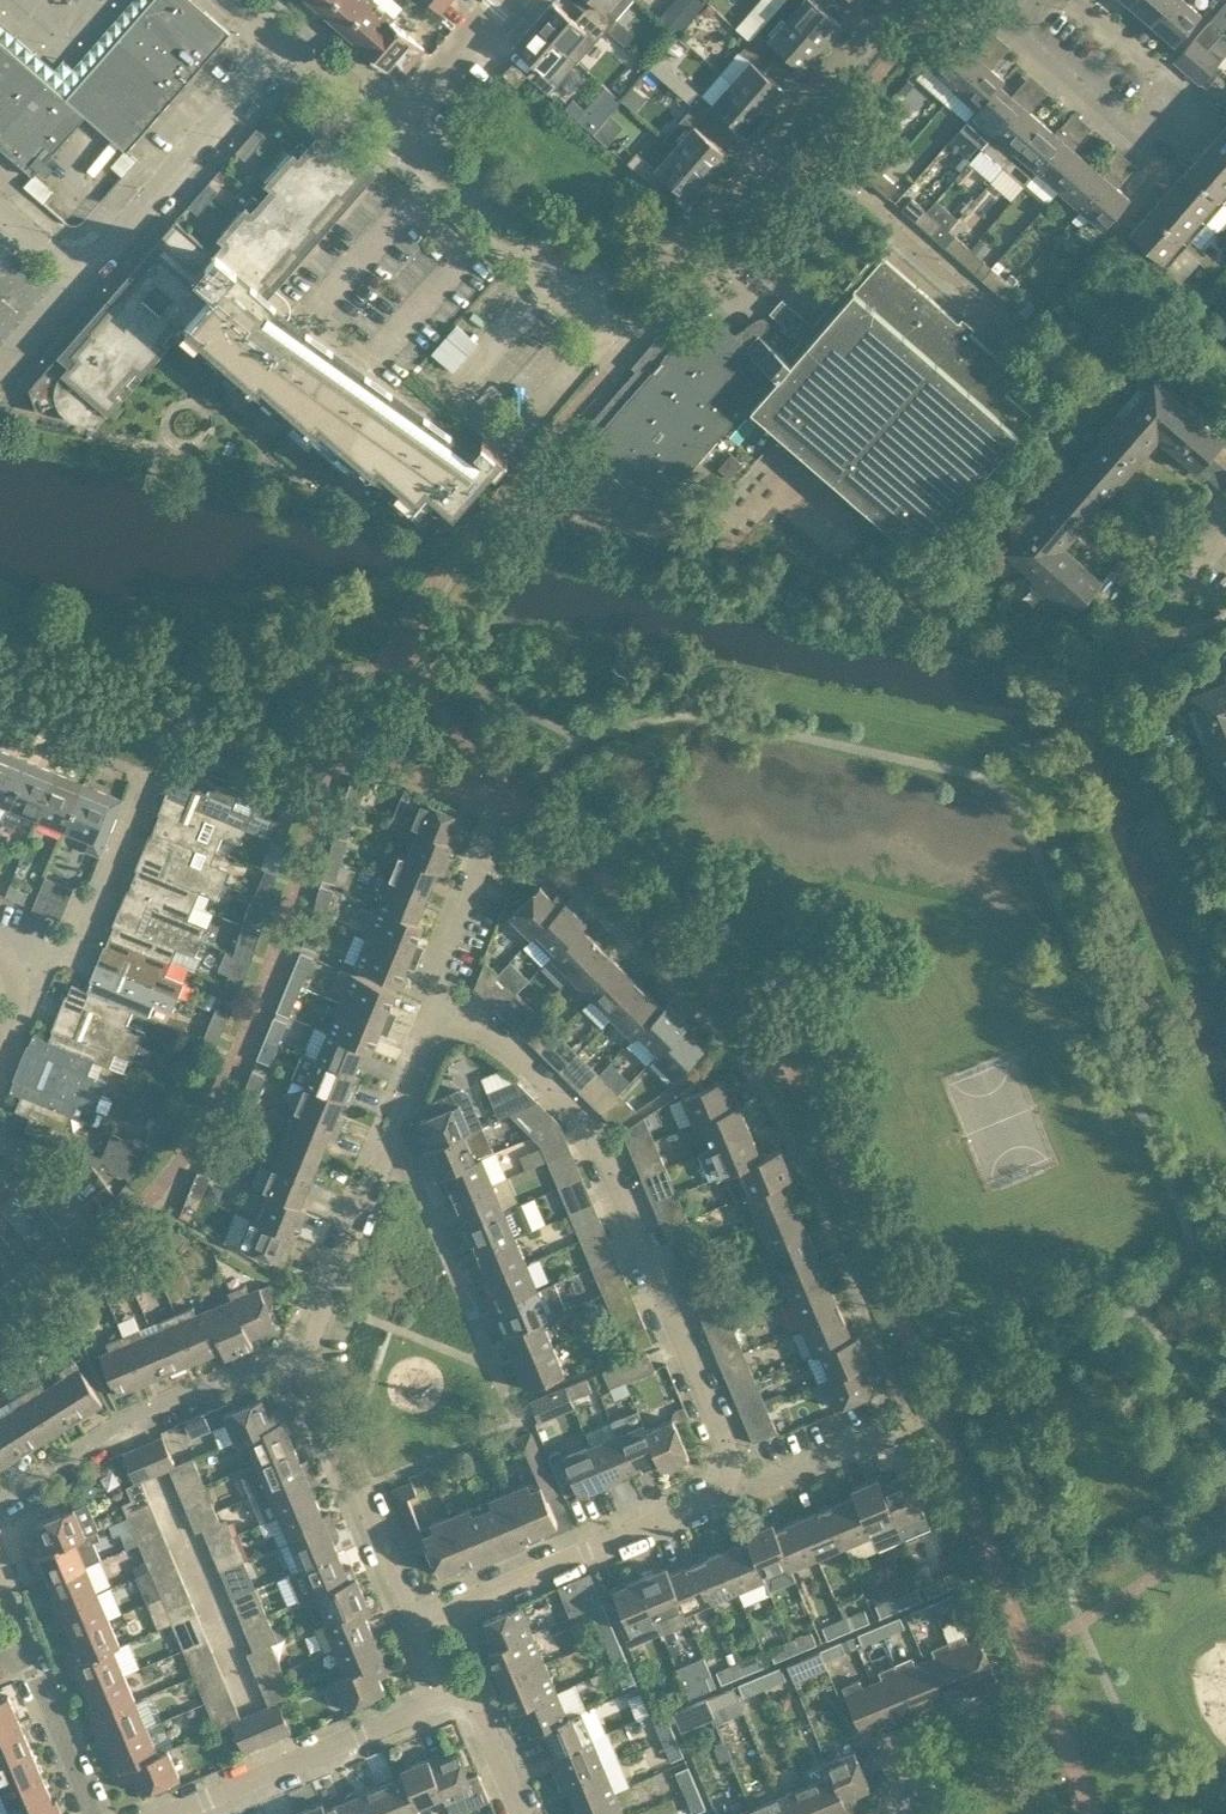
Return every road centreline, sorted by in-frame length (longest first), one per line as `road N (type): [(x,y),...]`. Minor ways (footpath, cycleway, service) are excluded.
road 1 (residential): [(740,1487),(584,1121),(477,1015),(440,995)]
road 2 (unclassified): [(0,197),(67,257),(100,249),(284,39)]
road 3 (residential): [(440,995),(299,1352)]
road 4 (residential): [(664,270),(898,0)]
road 5 (residential): [(416,1622),(740,1487)]
road 6 (residential): [(0,1502),(120,1423),(299,1352)]
road 7 (residential): [(1225,137),(1176,93),(1138,138),(982,8)]
road 8 (residential): [(166,1813),(444,1691)]
road 9 (residential): [(613,333),(390,131)]
road 10 (residential): [(299,1352),(416,1622)]
road 11 (residential): [(147,776),(76,944),(40,964)]
road 12 (residential): [(100,1813),(27,1654),(0,1645)]
road 13 (residential): [(489,822),(435,971),(440,995)]
road 14 (residential): [(740,1487),(908,1417)]
road 15 (residential): [(390,131),(506,0)]
road 16 (residential): [(527,1813),(491,1729),(444,1691)]
road 17 (residential): [(390,131),(284,39)]

